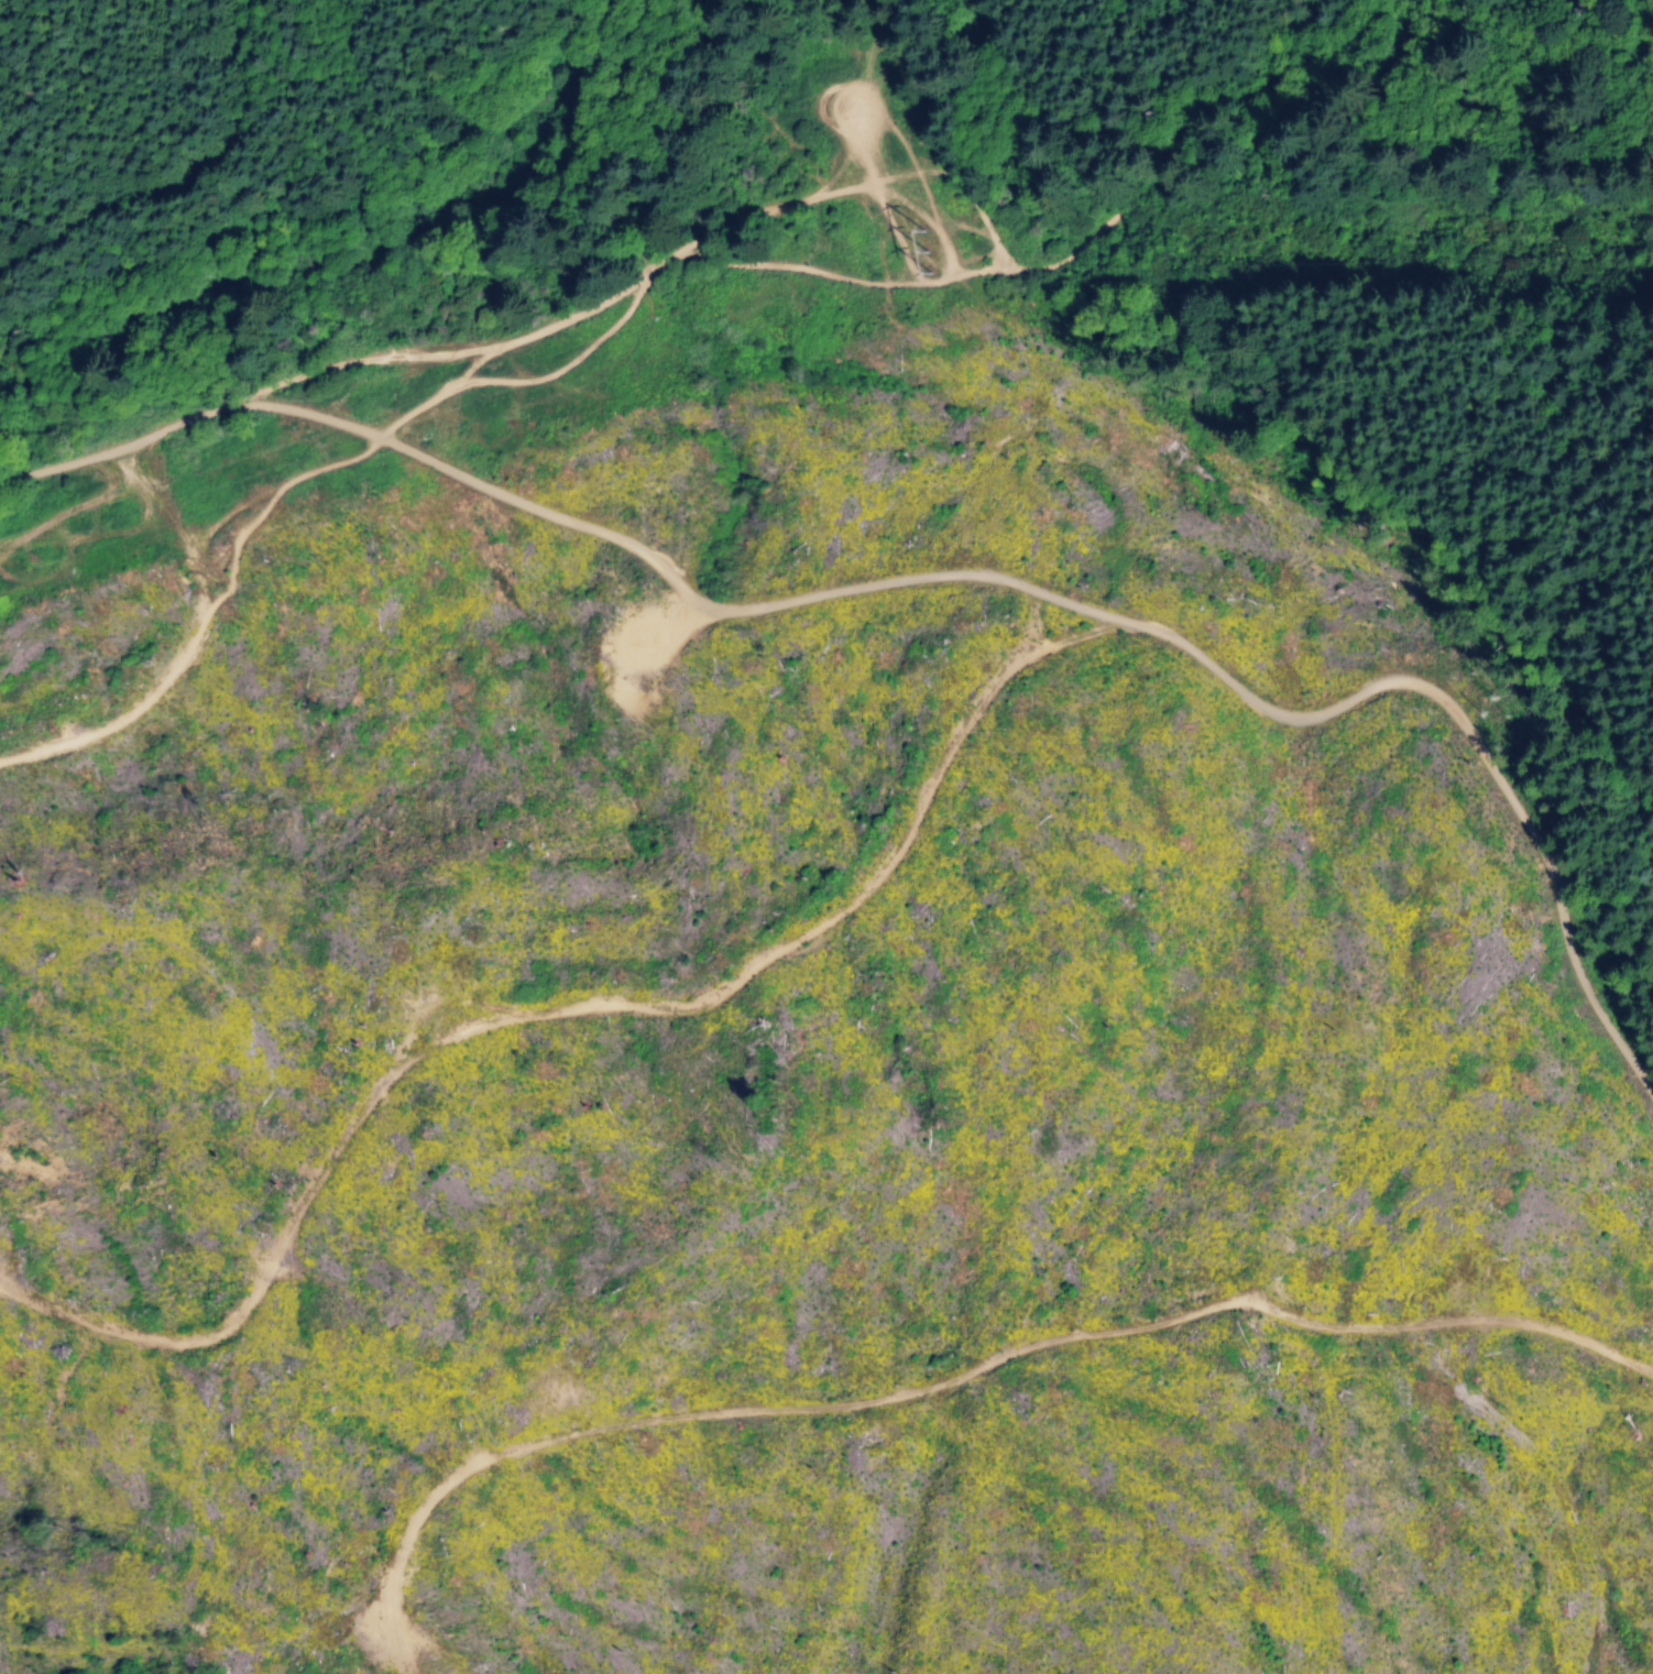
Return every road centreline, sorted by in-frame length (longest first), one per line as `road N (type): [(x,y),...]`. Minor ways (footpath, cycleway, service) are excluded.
road 1 (track): [(533,440),(612,526),(1019,586),(1085,632),(1334,671),(1413,724),(1564,896),(1652,1061)]
road 2 (residential): [(1432,0),(1302,78),(533,440)]
road 3 (residential): [(0,441),(362,467),(533,440)]
road 4 (track): [(182,455),(156,583),(73,715),(0,749)]

